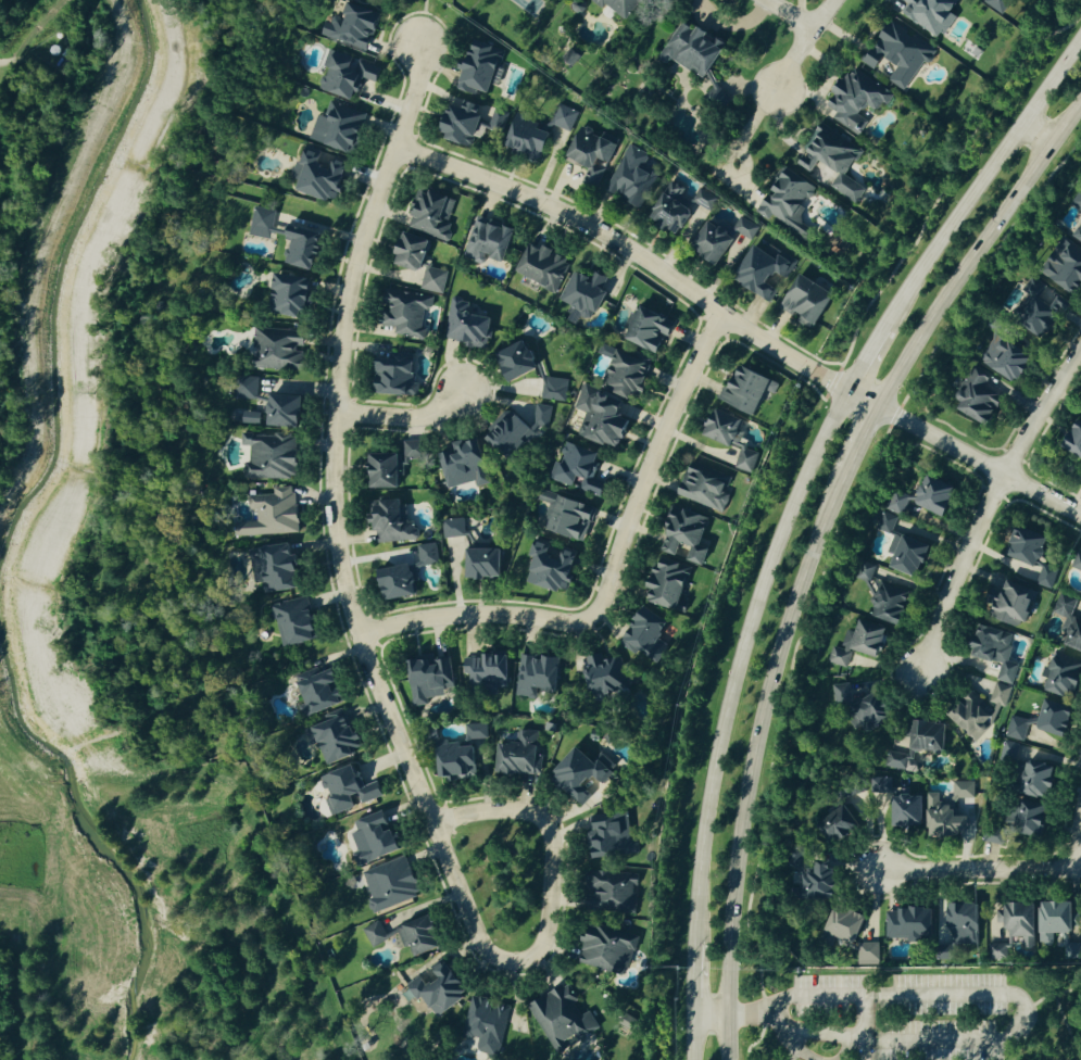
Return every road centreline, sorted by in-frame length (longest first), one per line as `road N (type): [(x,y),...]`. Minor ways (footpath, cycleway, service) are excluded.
road 1 (residential): [(420,46),(399,151),(356,254),(341,339),(338,561),(382,704),(429,821),(481,947),(508,962),(536,956),(549,931),(551,834),(536,817),(505,811),(429,821)]
road 2 (residential): [(1080,520),(844,390),(521,192),(399,151)]
road 3 (secondary): [(728,1059),(737,861),(759,728),(810,556),(847,469)]
road 4 (secondary): [(844,390),(794,494),(751,616),(711,785),(694,948)]
road 5 (residential): [(359,636),(437,616),(587,619),(719,315)]
road 6 (secondary): [(883,407),(1080,103)]
road 7 (residential): [(1080,351),(958,568),(918,672)]
road 8 (secondary): [(1080,34),(882,328)]
road 9 (residential): [(1080,867),(877,870)]
road 10 (residential): [(462,390),(444,412),(422,419),(337,415)]

